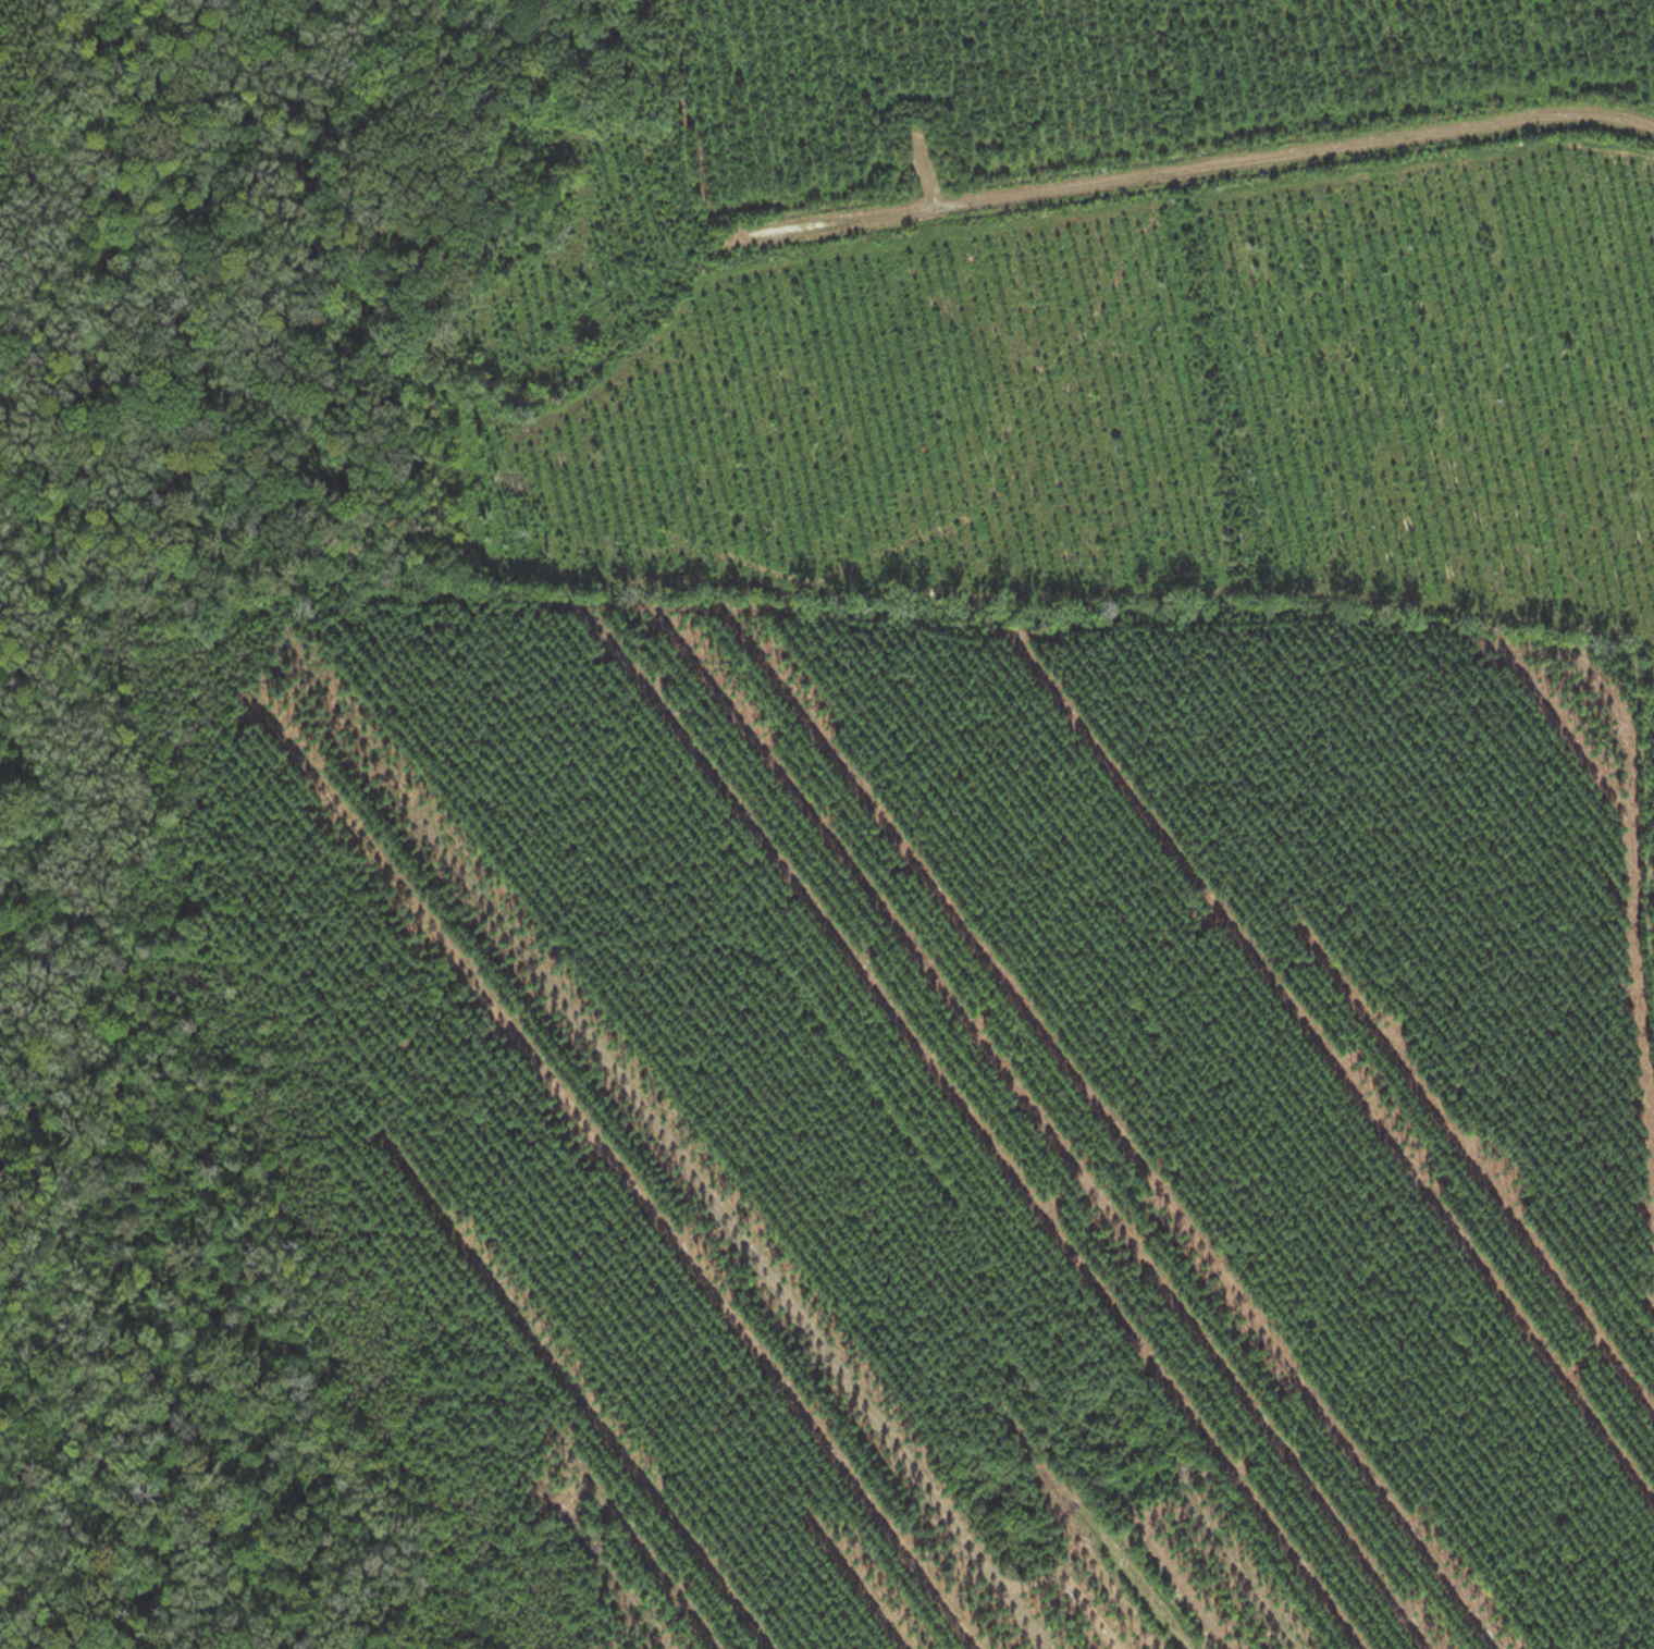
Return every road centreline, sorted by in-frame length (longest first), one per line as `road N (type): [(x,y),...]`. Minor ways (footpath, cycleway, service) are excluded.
road 1 (residential): [(1653,127),(1597,114),(1545,116),(752,234)]

